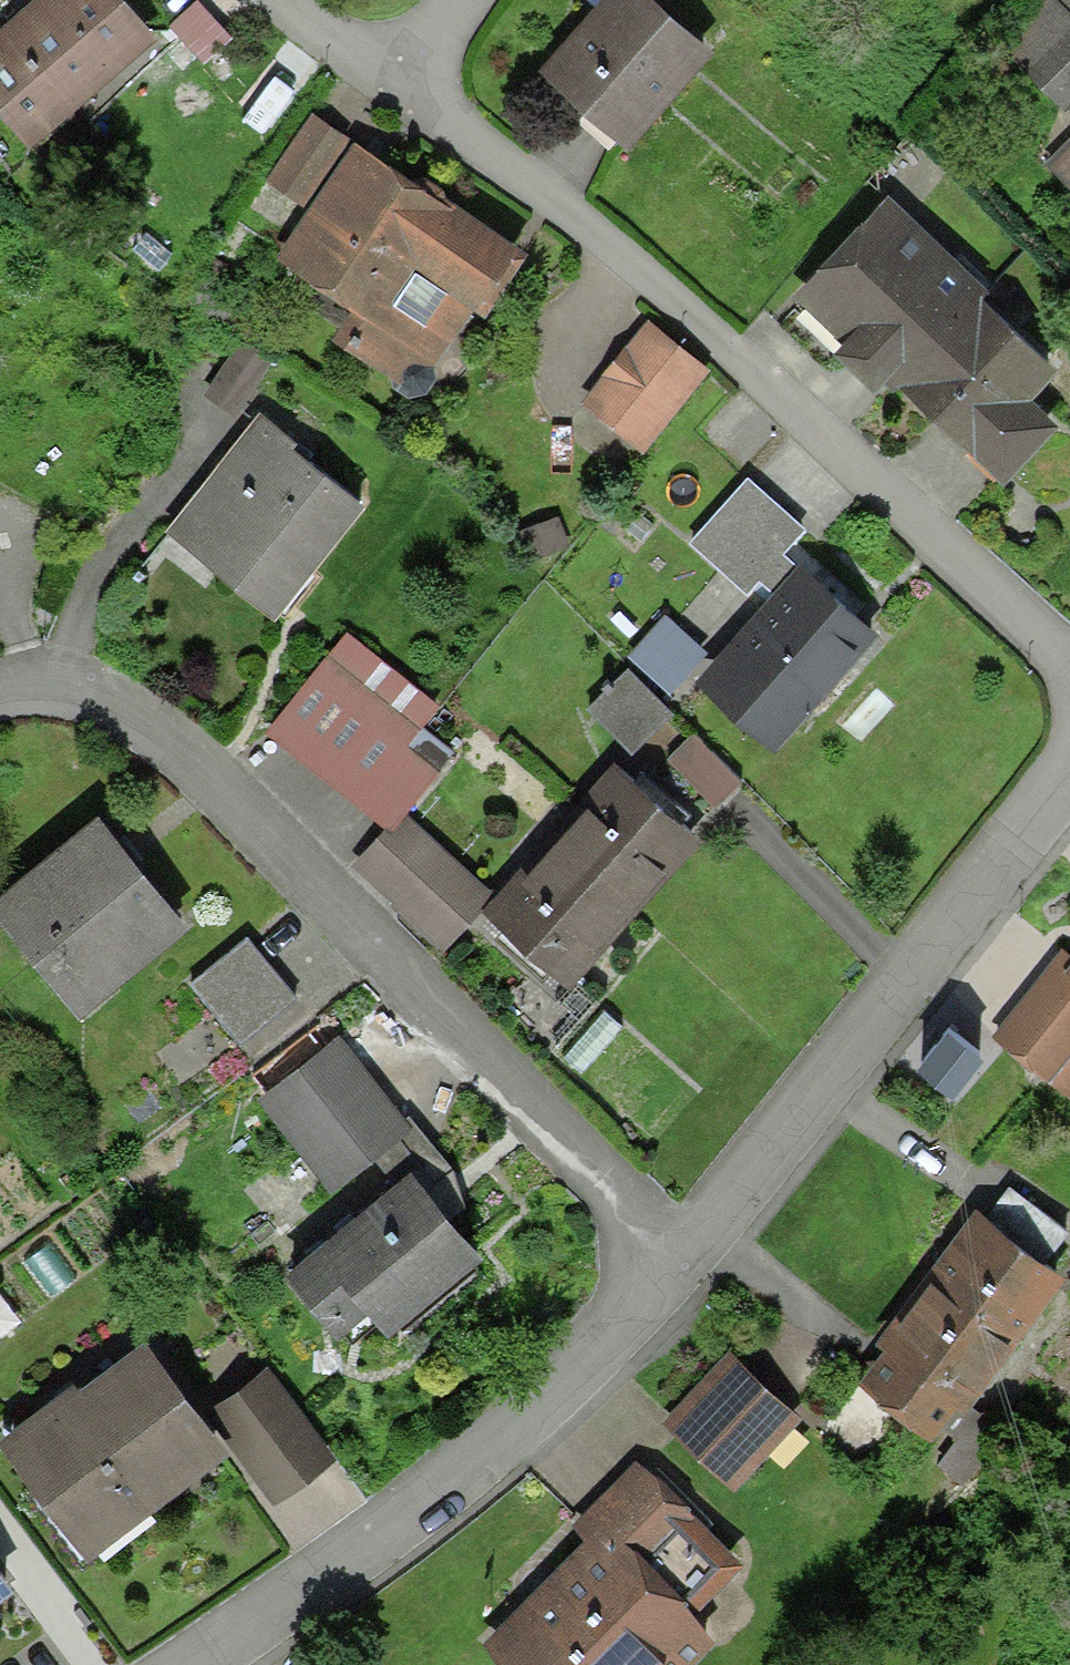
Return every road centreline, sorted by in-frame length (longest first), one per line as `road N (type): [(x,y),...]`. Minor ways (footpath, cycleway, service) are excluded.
road 1 (residential): [(670,1232),(126,696),(43,657),(0,668)]
road 2 (residential): [(395,96),(691,314),(1069,676)]
road 3 (residential): [(137,1664),(380,1510),(529,1395),(670,1232)]
road 4 (residential): [(670,1232),(1069,741)]
road 5 (residential): [(279,0),(395,96)]
road 6 (residential): [(471,0),(395,96)]

